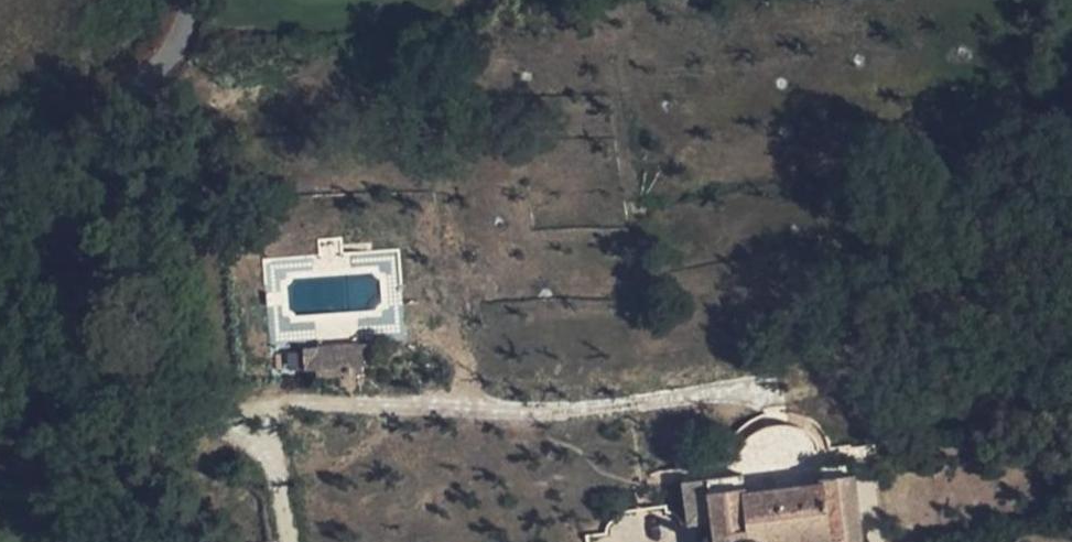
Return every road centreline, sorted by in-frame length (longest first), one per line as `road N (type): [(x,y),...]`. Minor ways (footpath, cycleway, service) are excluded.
road 1 (unclassified): [(186,541),(107,459),(58,388),(48,282),(87,166),(160,79),(184,0)]

